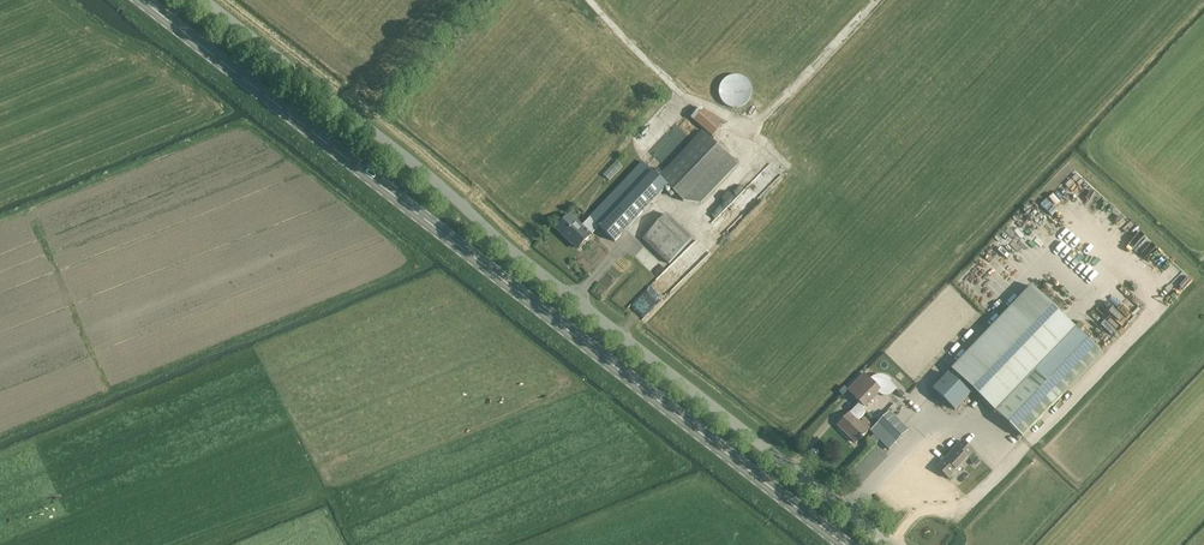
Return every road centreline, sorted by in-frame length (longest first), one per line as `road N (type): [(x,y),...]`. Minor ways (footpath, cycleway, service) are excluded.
road 1 (secondary): [(845,544),(142,0)]
road 2 (unclassified): [(895,544),(204,0)]

